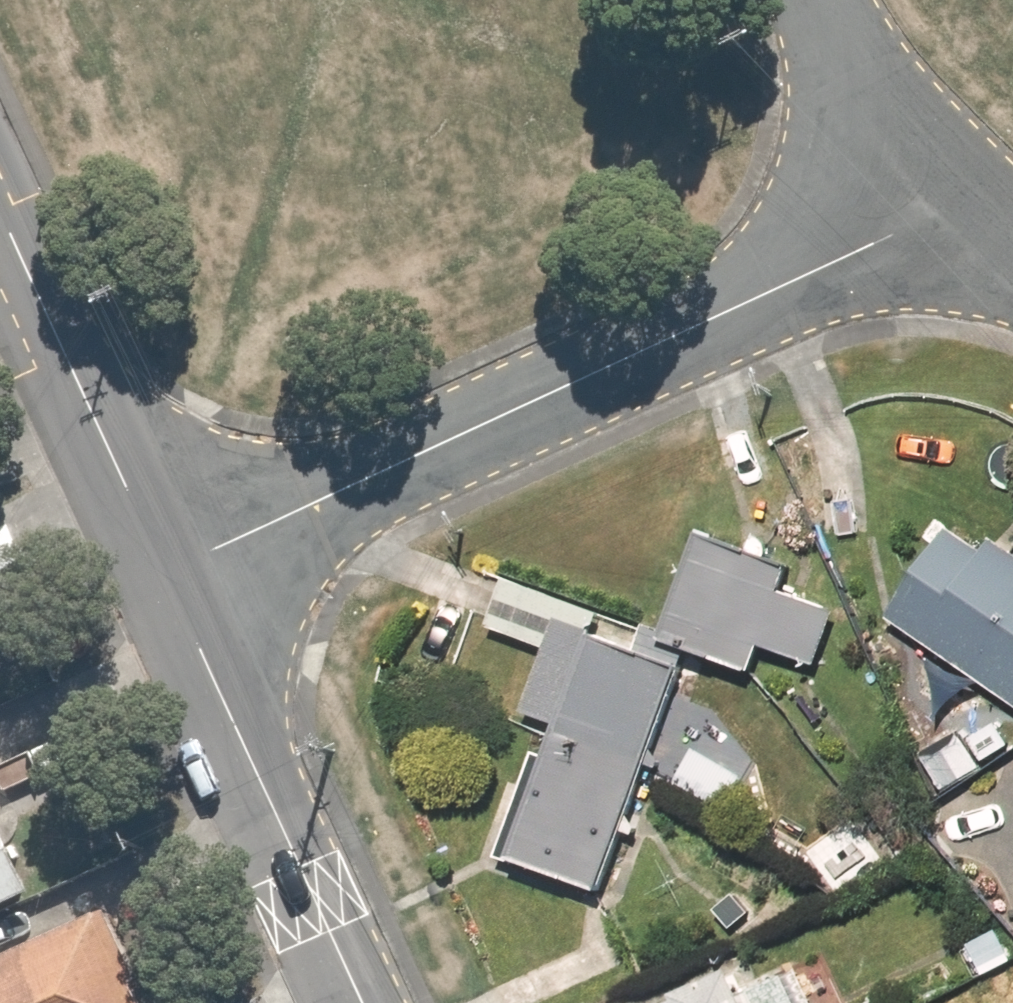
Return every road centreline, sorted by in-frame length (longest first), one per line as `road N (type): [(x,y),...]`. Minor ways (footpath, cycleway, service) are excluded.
road 1 (residential): [(163,574),(828,264),(874,240),(953,173)]
road 2 (residential): [(163,574),(360,1002)]
road 3 (residential): [(163,574),(0,216)]
road 4 (unclassified): [(819,0),(858,68),(953,173)]

